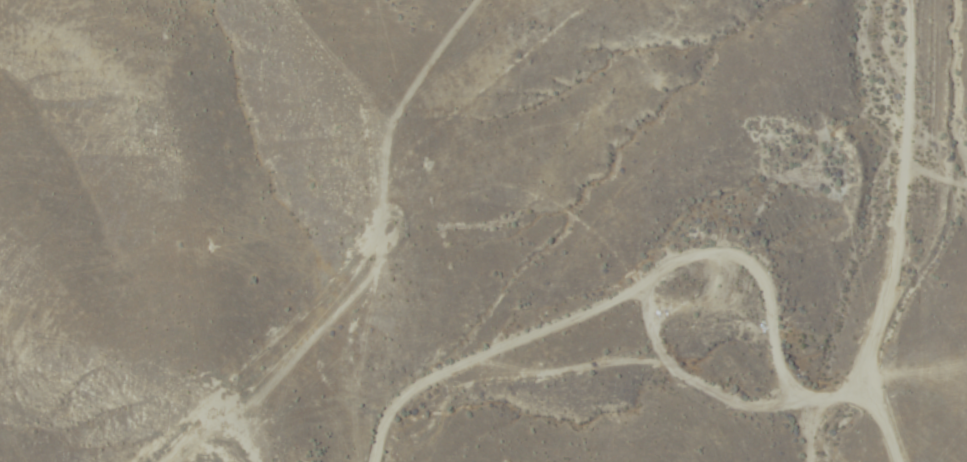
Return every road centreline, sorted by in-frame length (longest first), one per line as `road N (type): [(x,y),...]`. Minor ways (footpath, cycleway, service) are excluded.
road 1 (track): [(777,415),(808,394),(762,273),(735,253),(680,257),(645,279),(645,331),(671,376),(777,415)]
road 2 (track): [(808,394),(850,352),(897,274),(885,0)]

